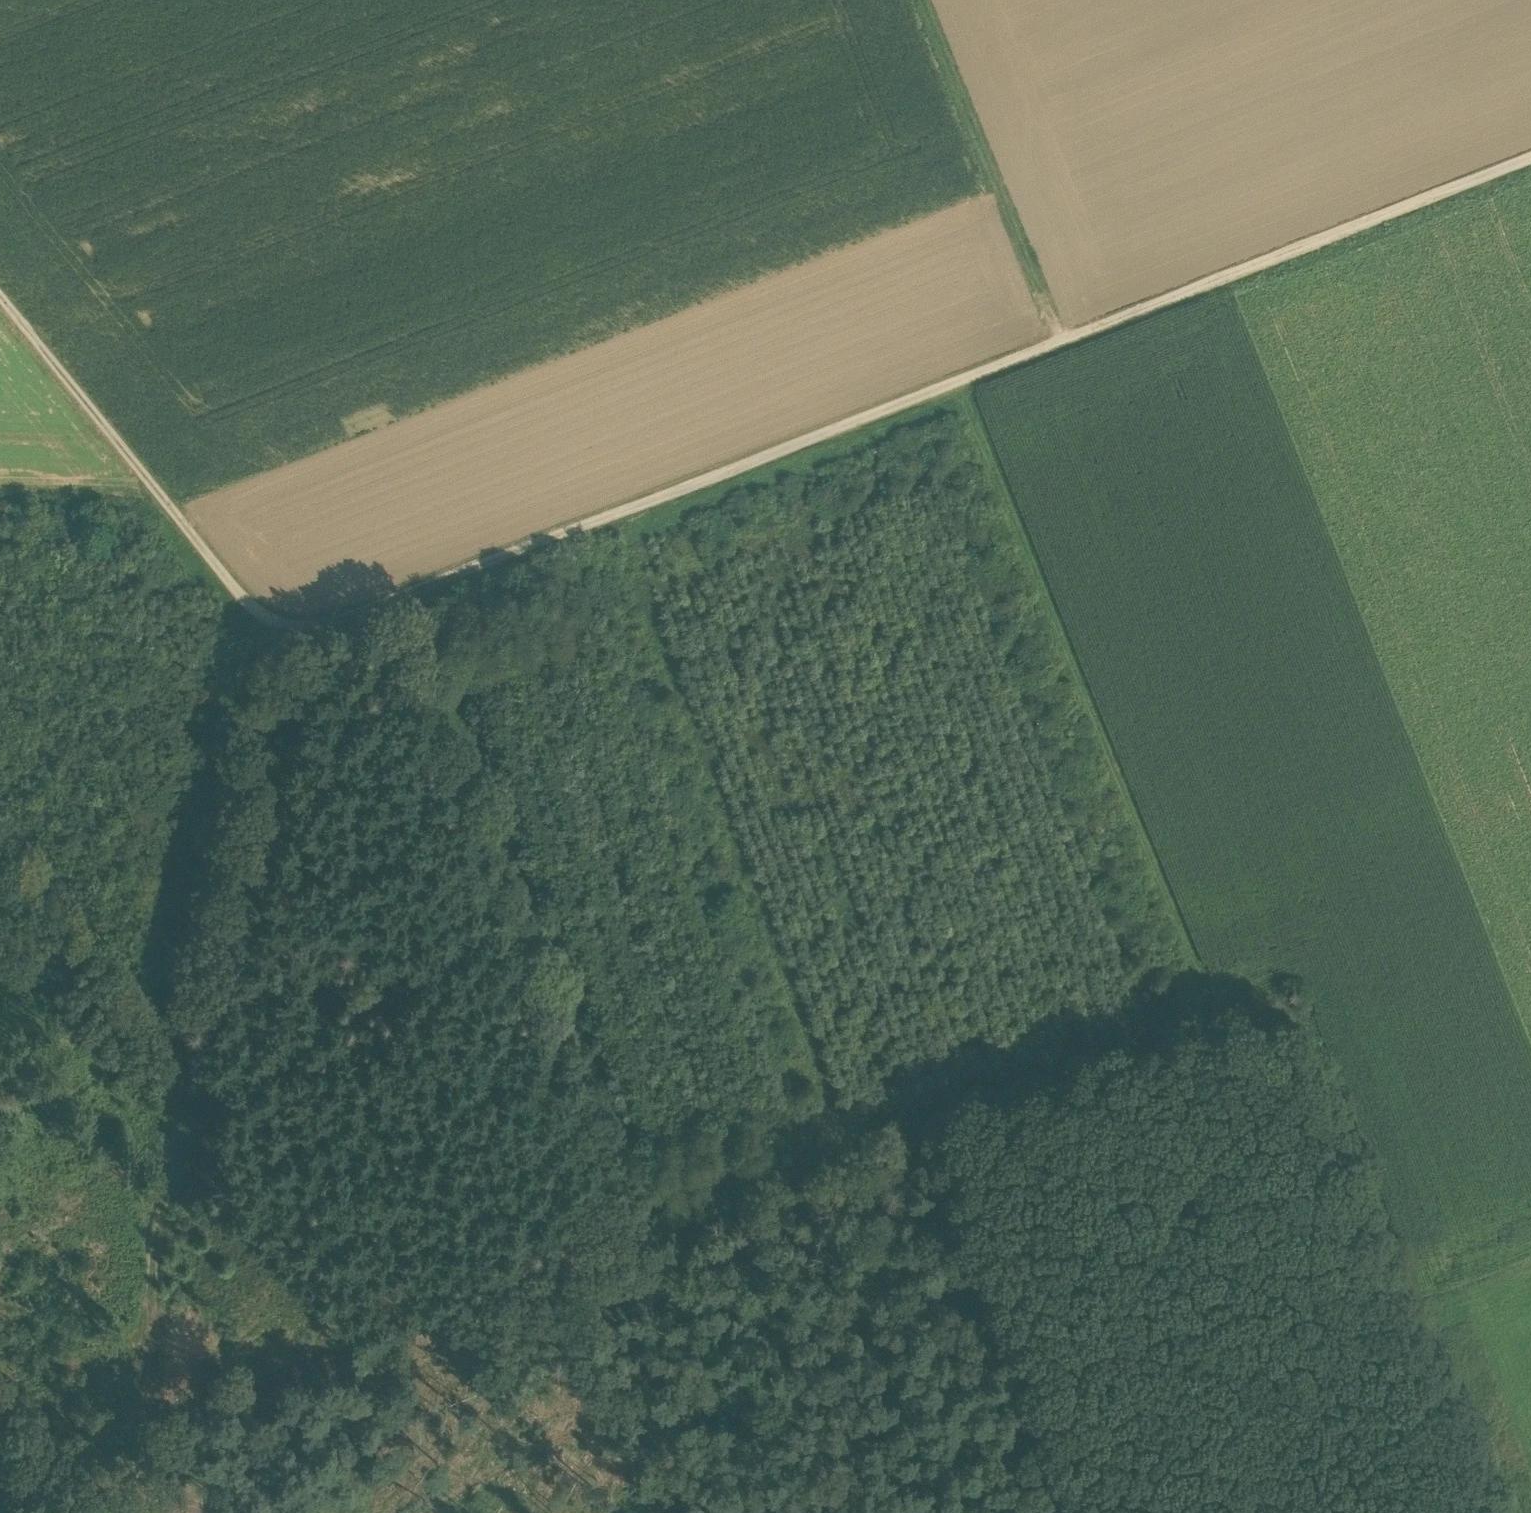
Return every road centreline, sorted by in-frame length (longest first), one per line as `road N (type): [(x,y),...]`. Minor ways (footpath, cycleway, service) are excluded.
road 1 (track): [(1530,158),(287,646)]
road 2 (track): [(287,646),(0,300)]
road 3 (track): [(192,1074),(287,646)]
road 4 (track): [(1060,342),(926,0)]

